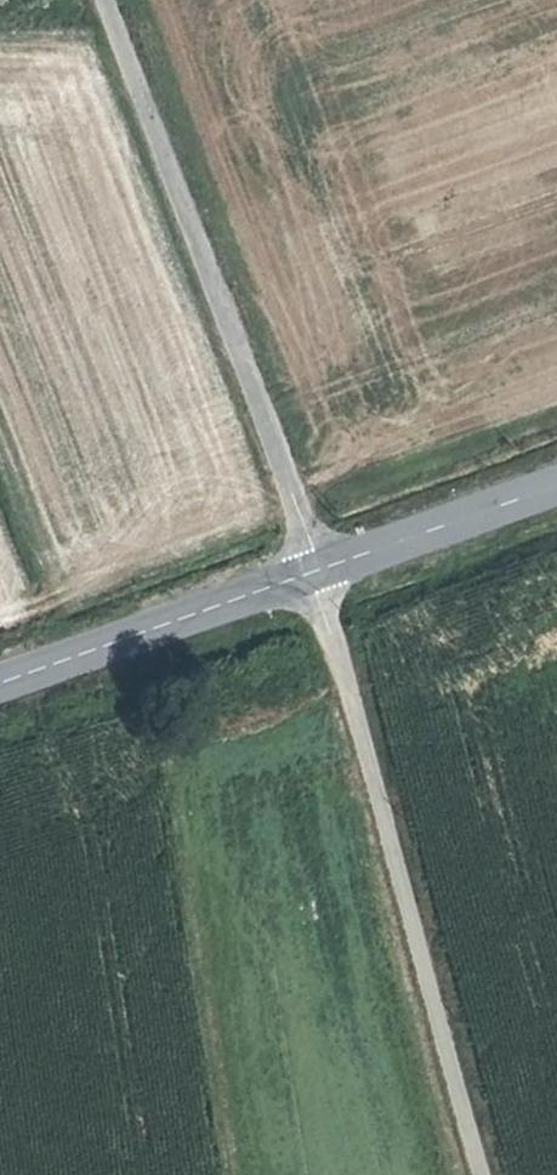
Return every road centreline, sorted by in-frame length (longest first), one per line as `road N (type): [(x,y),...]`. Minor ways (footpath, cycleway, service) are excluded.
road 1 (track): [(317,573),(481,1174)]
road 2 (unclassified): [(103,0),(317,573)]
road 3 (secondary): [(0,682),(317,573)]
road 4 (secondary): [(317,573),(556,487)]

